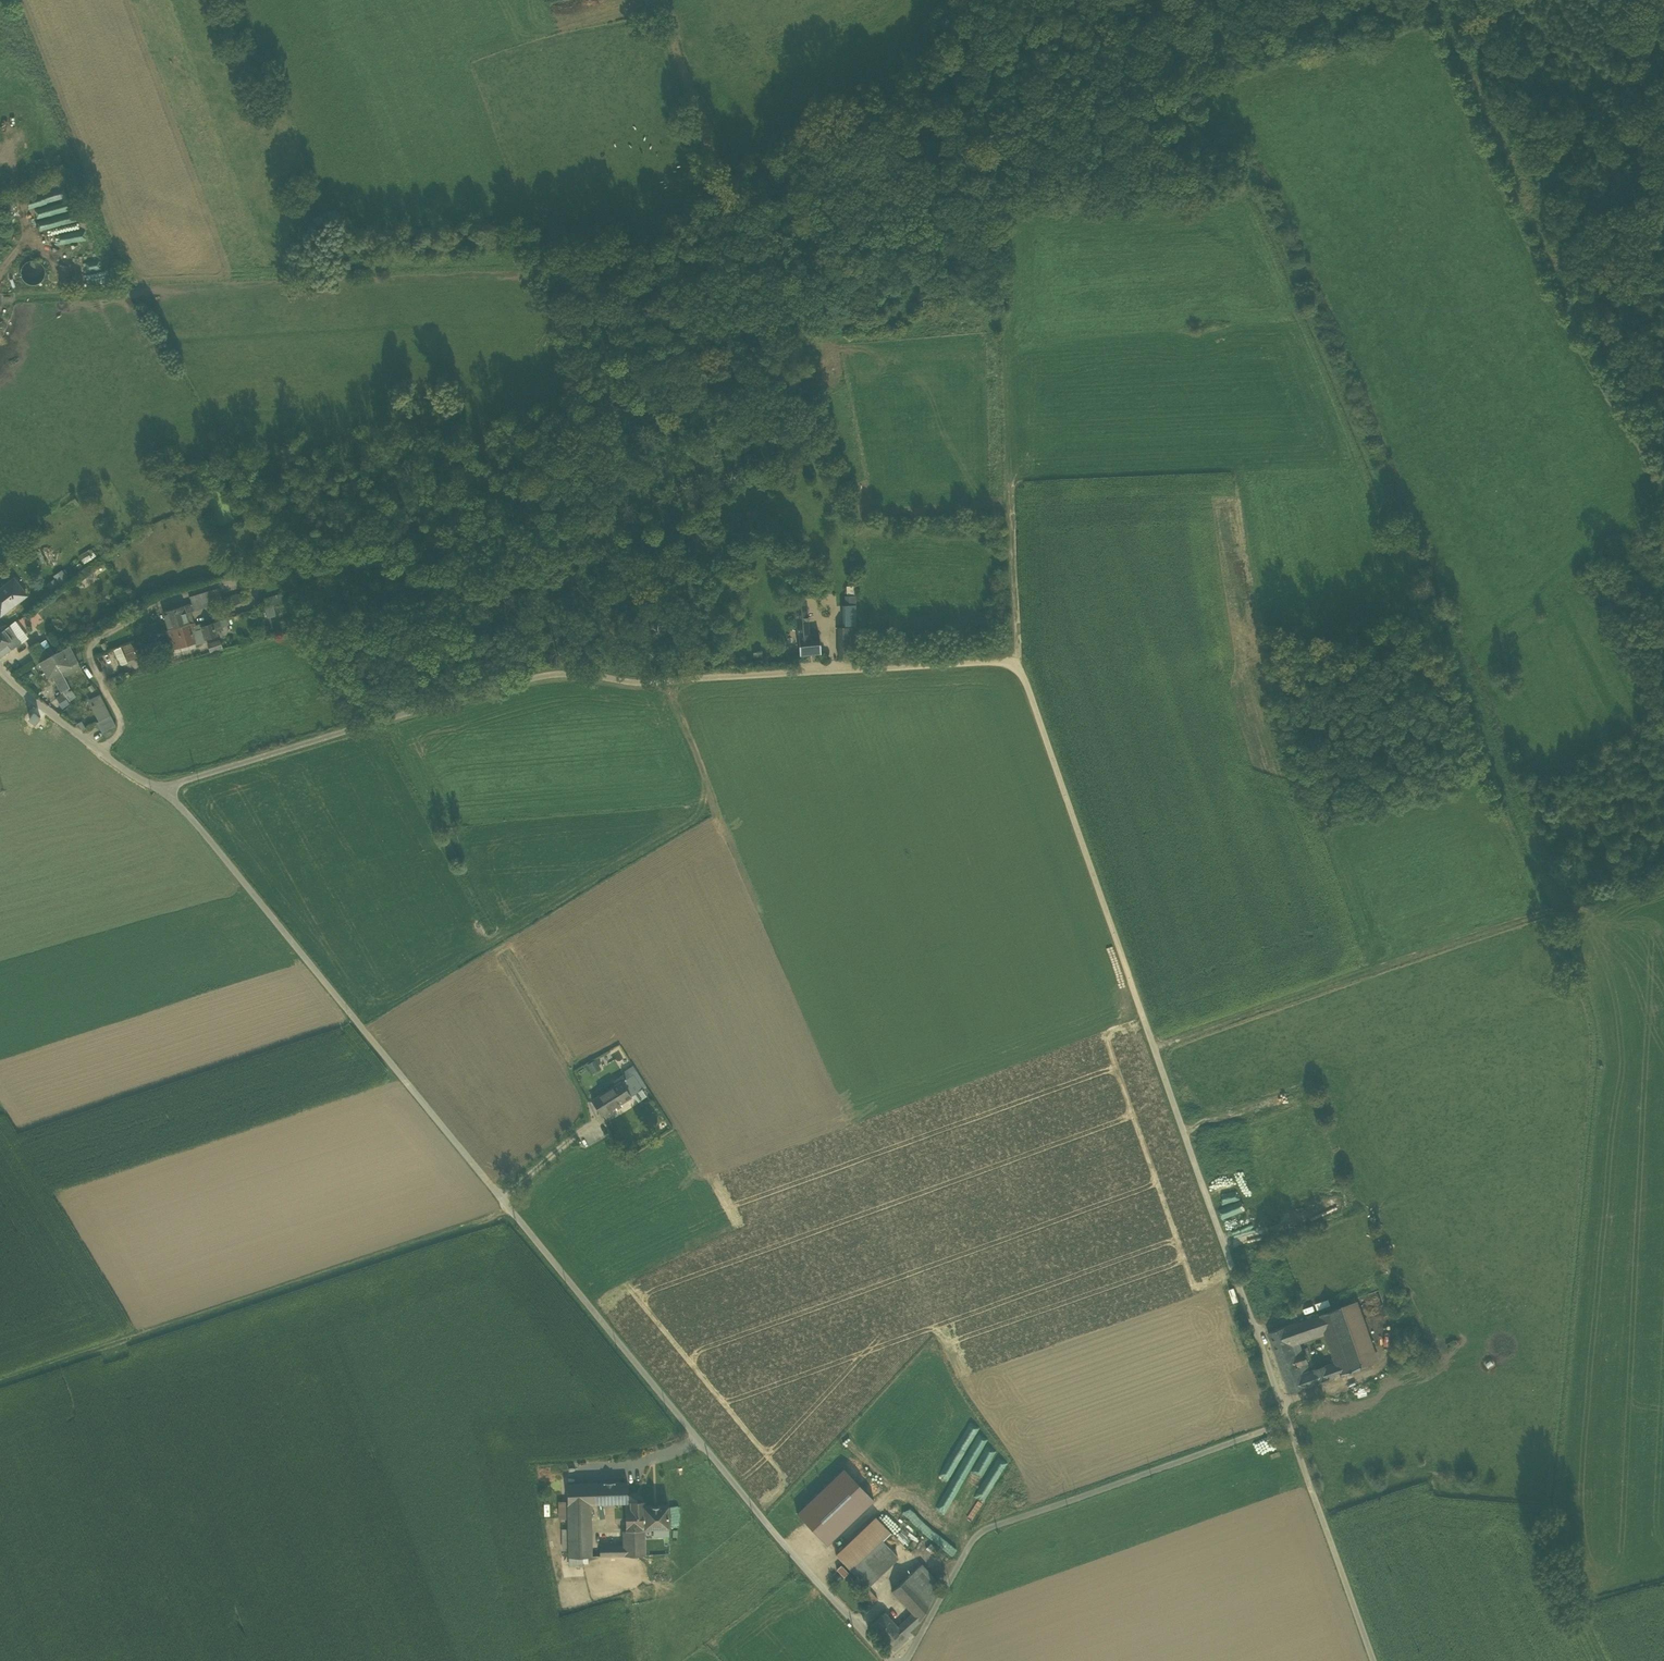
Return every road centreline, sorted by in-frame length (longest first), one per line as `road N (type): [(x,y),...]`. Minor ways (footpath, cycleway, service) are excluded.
road 1 (unclassified): [(1288,1422),(1014,655),(662,692),(556,670),(158,790)]
road 2 (unclassified): [(887,1660),(158,790)]
road 3 (track): [(1014,655),(986,0)]
road 4 (track): [(0,1381),(507,1207)]
road 5 (unclassified): [(909,1660),(976,1534),(1288,1422)]
road 6 (track): [(1153,1045),(1546,916)]
road 7 (unclassified): [(1373,1660),(1288,1422)]
road 8 (unclassified): [(158,790),(0,667)]

